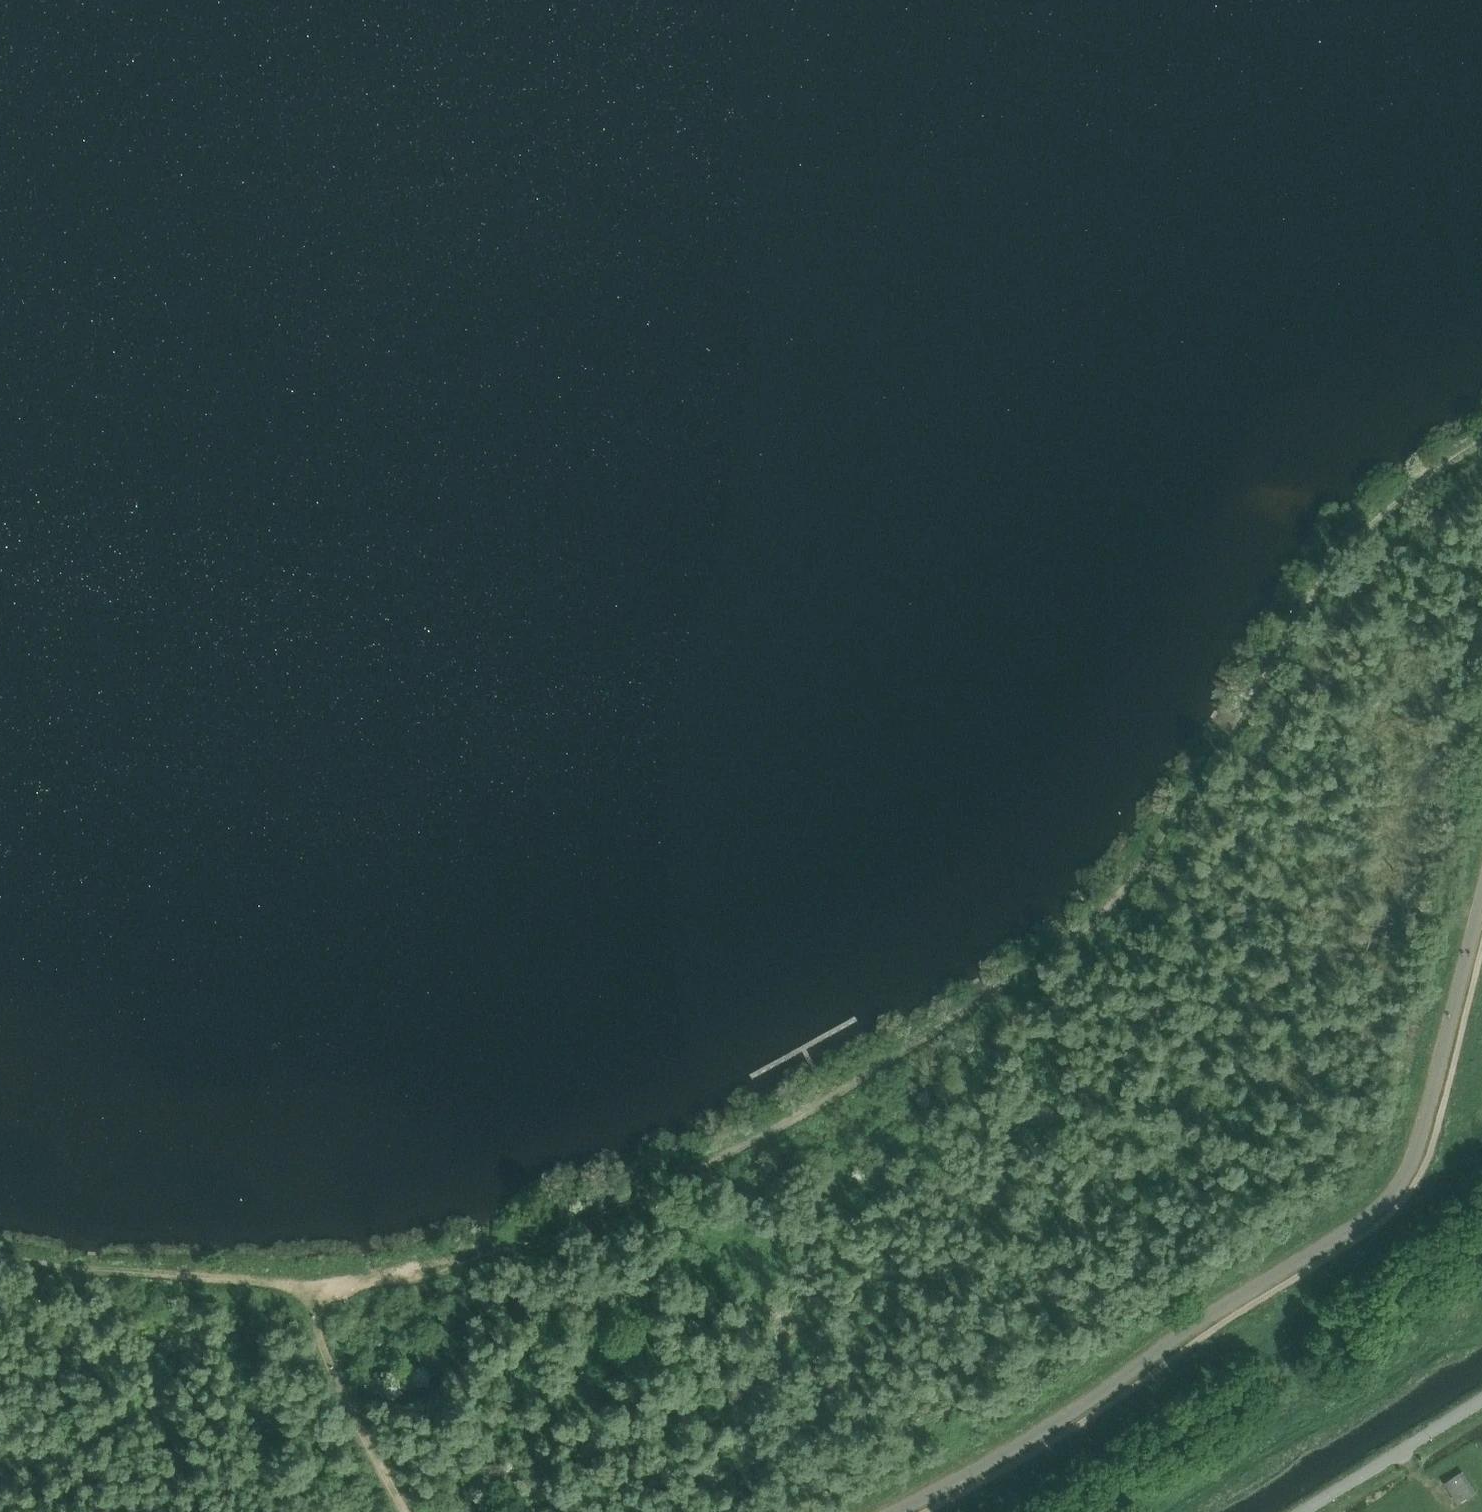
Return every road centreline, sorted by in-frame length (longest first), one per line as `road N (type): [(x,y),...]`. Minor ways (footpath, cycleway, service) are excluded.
road 1 (residential): [(1303,1511),(1481,1400)]

